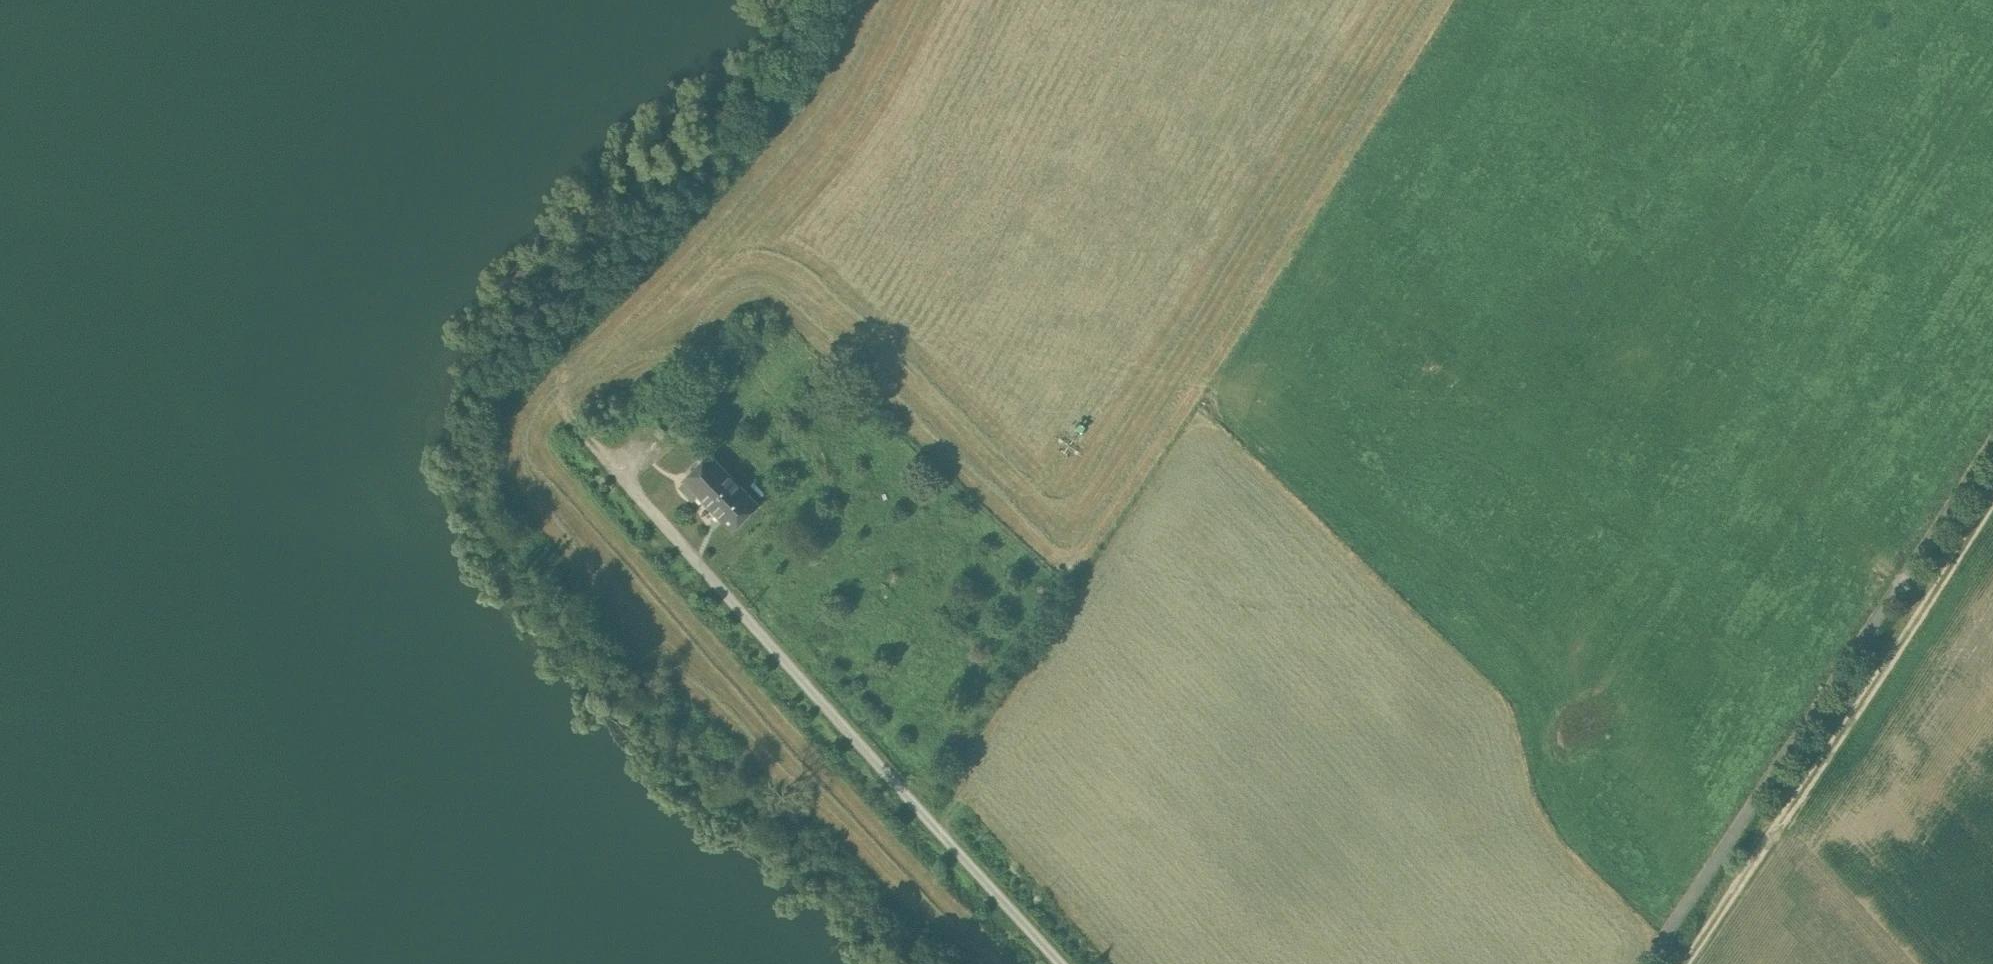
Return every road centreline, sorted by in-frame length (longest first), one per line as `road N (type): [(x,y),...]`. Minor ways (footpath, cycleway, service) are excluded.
road 1 (unclassified): [(1060,963),(605,456)]
road 2 (track): [(1682,963),(1992,496)]

